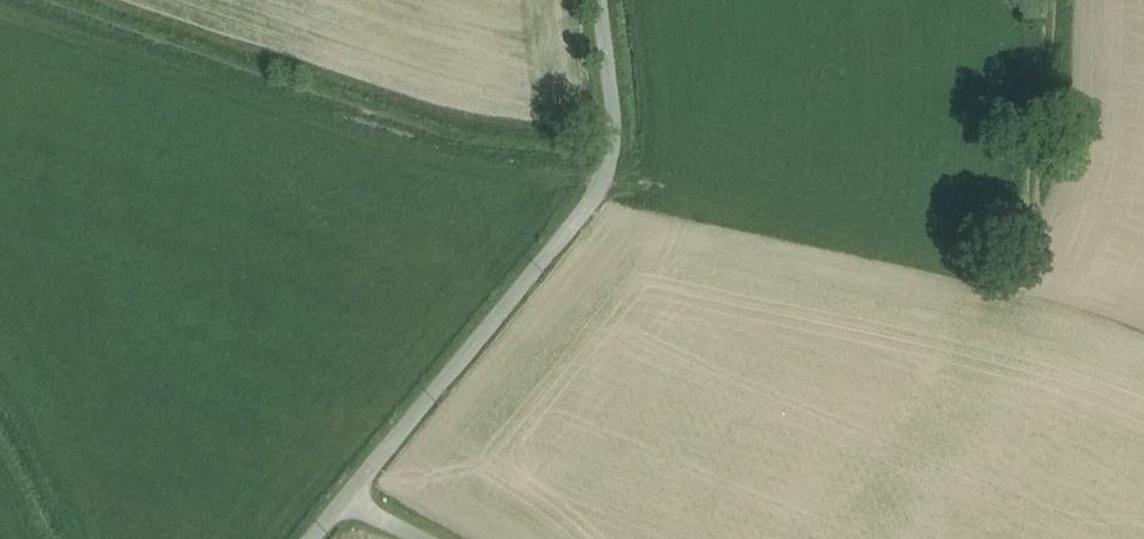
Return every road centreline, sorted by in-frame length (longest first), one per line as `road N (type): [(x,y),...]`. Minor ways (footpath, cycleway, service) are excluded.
road 1 (track): [(321,538),(620,173),(602,0)]
road 2 (track): [(836,538),(985,302),(1023,224),(1052,0)]

